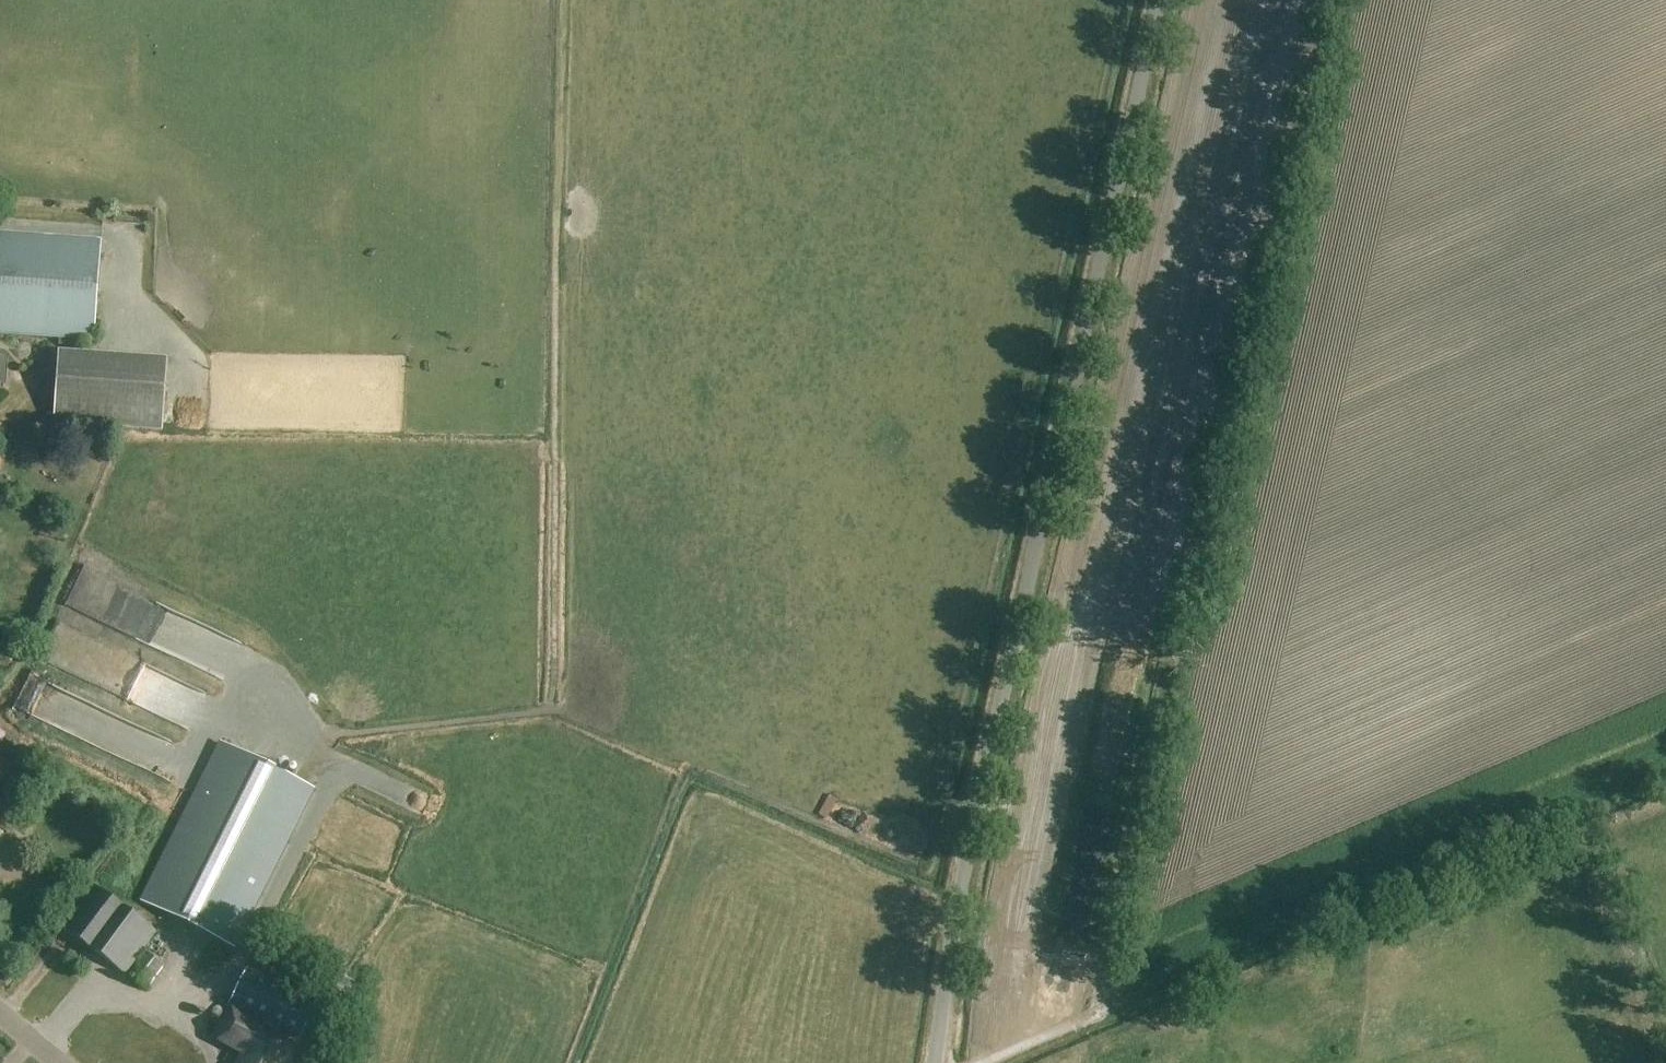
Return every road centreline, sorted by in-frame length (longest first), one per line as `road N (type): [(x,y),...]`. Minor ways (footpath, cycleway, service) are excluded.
road 1 (unclassified): [(935,1062),(969,848),(1159,0)]

